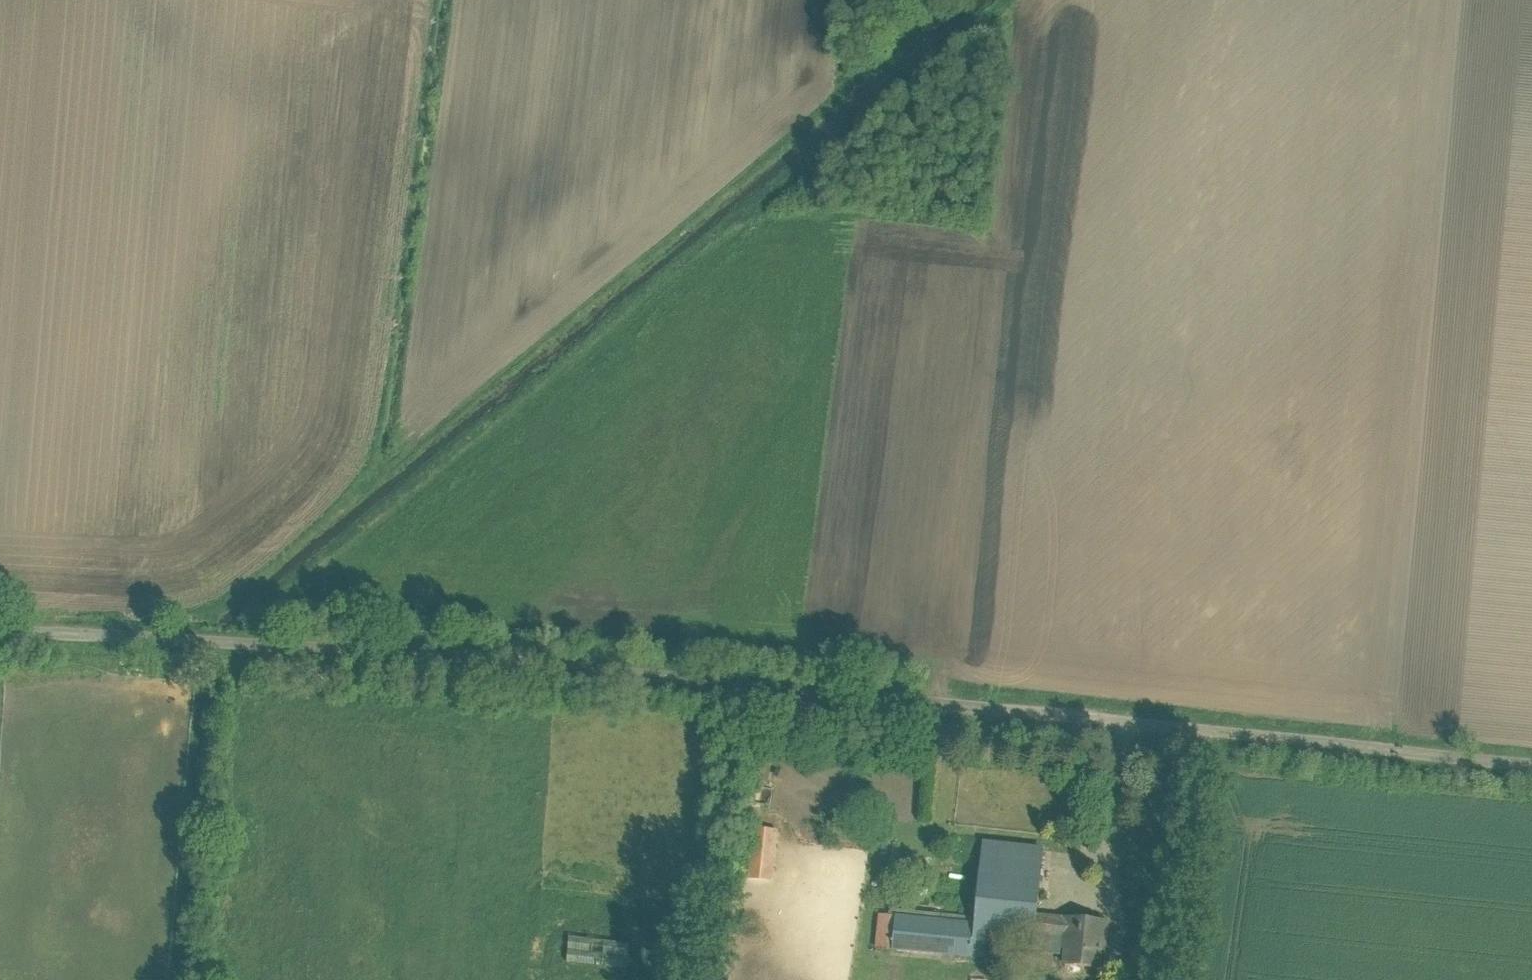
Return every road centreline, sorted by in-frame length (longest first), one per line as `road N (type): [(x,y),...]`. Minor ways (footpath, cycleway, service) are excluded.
road 1 (unclassified): [(0,633),(364,649),(1531,766)]

